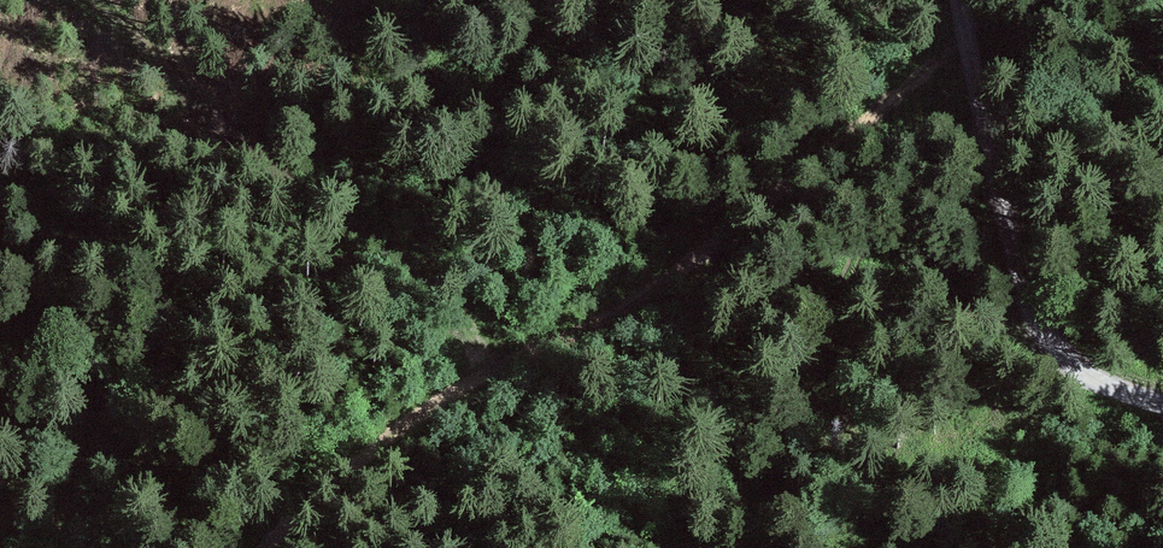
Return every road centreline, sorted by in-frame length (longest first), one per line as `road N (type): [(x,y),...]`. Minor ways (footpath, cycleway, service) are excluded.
road 1 (track): [(257,547),(487,365),(665,276),(969,45)]
road 2 (track): [(487,365),(406,251),(289,124),(132,0)]
road 3 (unclassified): [(1162,405),(1085,378),(1042,345),(1011,277),(959,0)]

